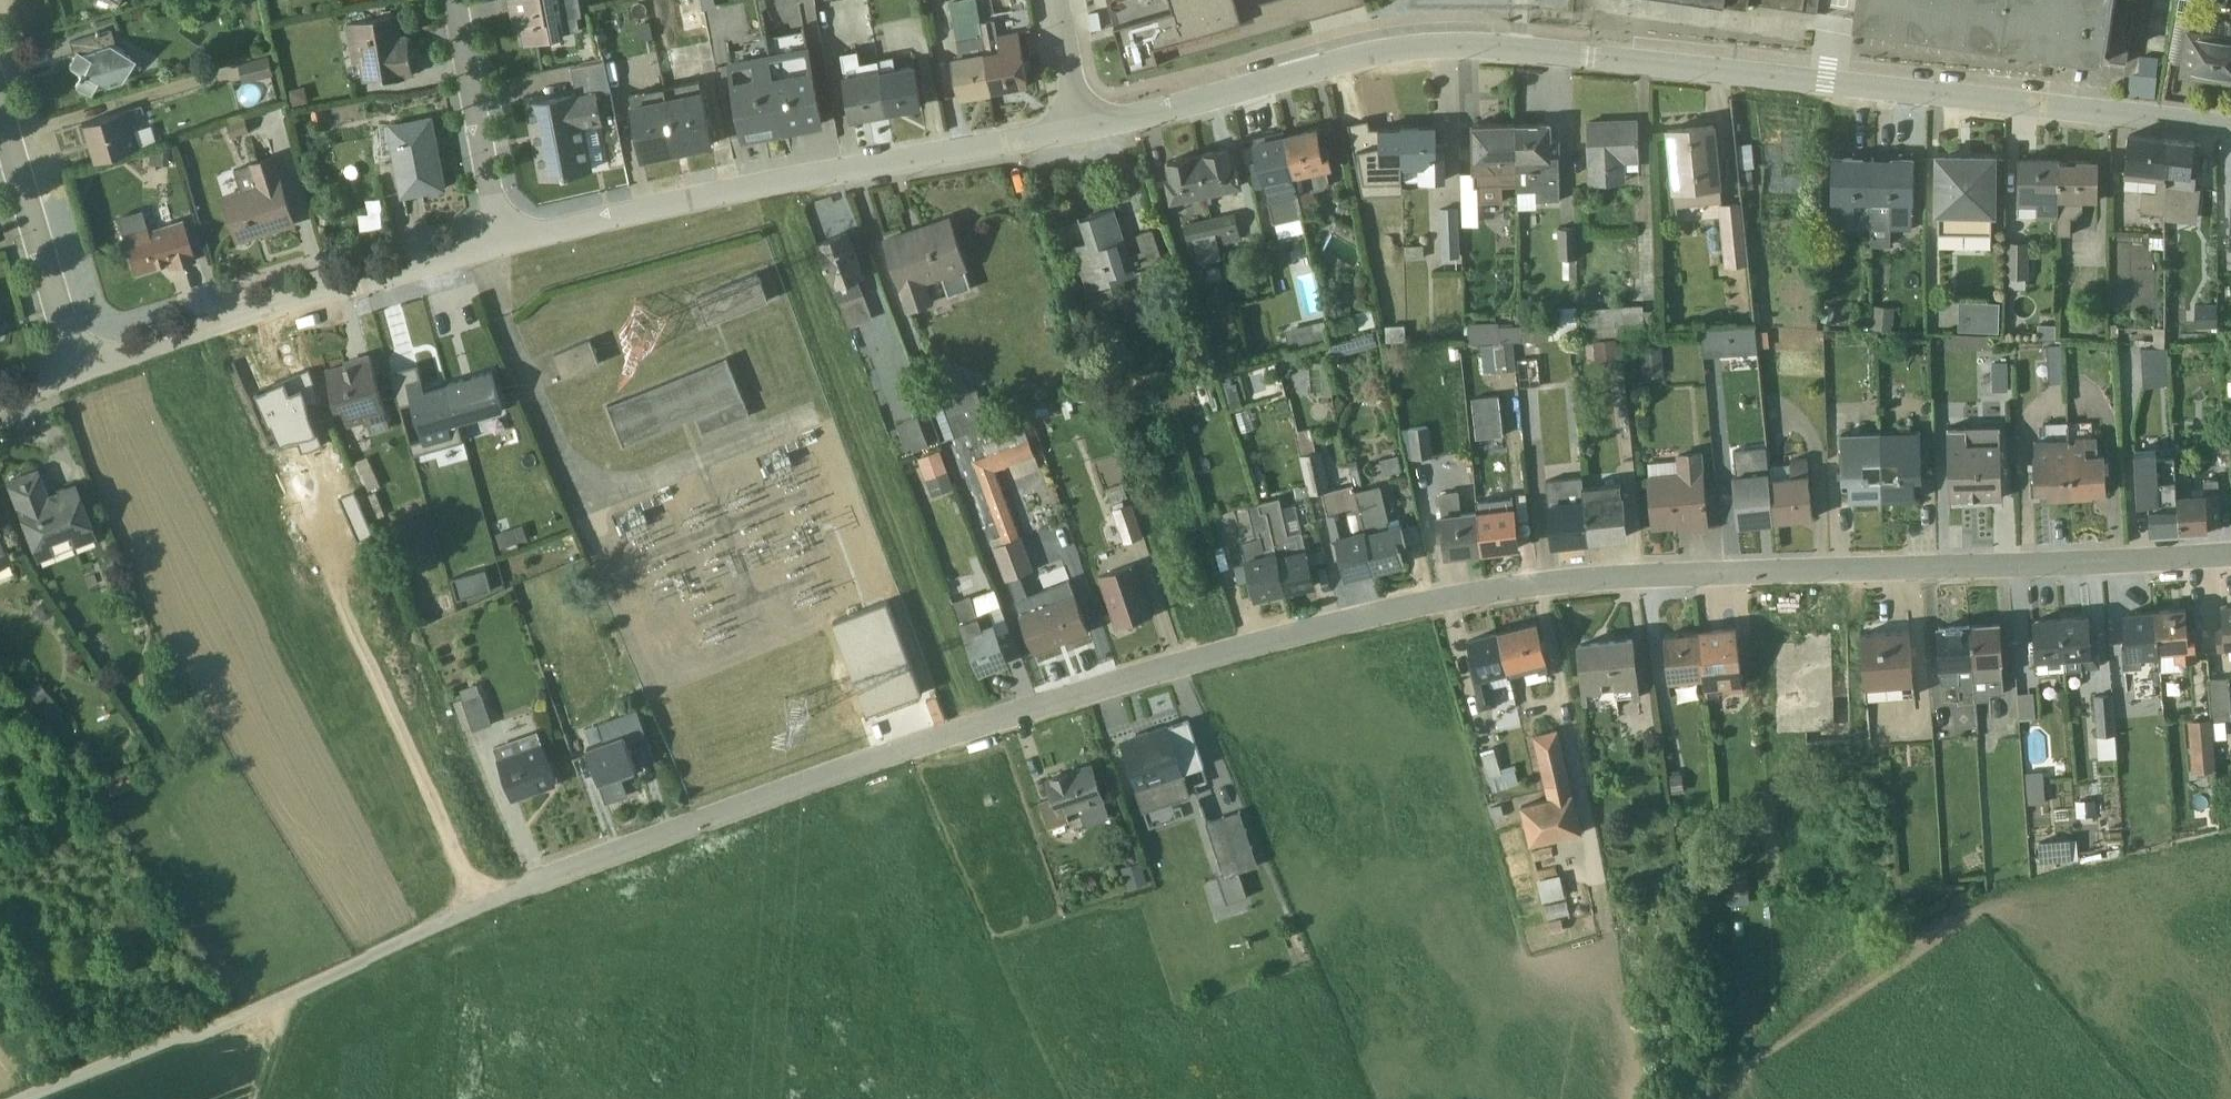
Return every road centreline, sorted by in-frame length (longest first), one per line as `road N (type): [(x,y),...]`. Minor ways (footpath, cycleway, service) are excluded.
road 1 (residential): [(2230,549),(1689,569),(1542,579),(1445,596),(1345,617),(956,730),(520,887)]
road 2 (residential): [(2230,122),(1444,39),(1379,47),(1081,122)]
road 3 (residential): [(1081,122),(501,239)]
road 4 (track): [(775,182),(978,724)]
road 5 (unclassified): [(24,1098),(520,887)]
road 6 (residential): [(501,239),(357,280),(78,377)]
road 7 (residential): [(0,121),(78,377)]
road 8 (residential): [(456,0),(501,239)]
road 9 (residential): [(1081,122),(1057,0)]

